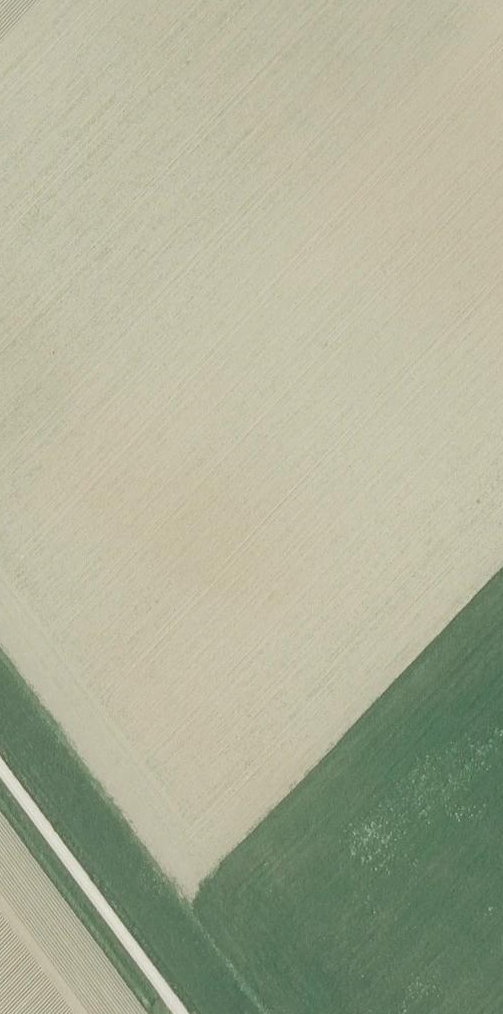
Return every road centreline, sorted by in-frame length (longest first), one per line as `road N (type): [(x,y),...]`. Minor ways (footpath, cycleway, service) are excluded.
road 1 (unclassified): [(180,1013),(0,767)]

